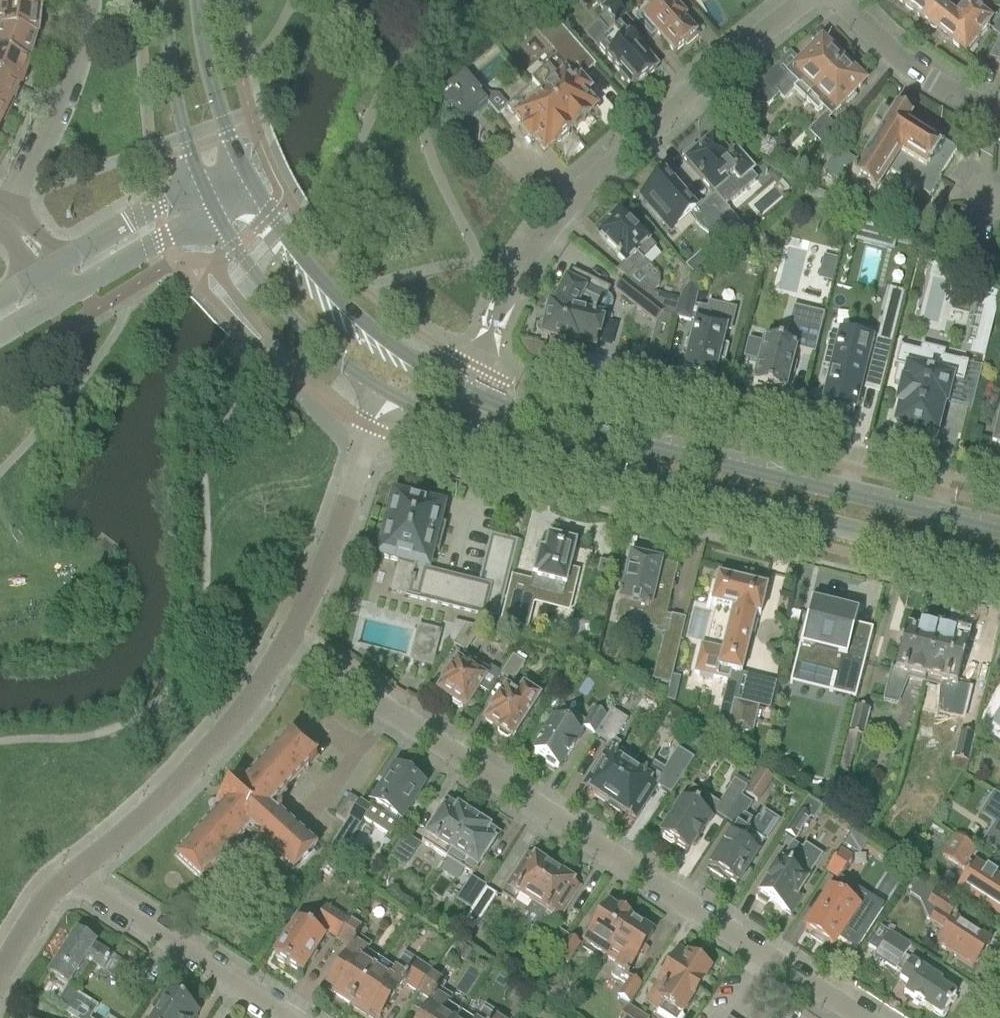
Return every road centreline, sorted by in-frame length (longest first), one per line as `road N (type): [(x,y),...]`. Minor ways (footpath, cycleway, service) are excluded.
road 1 (residential): [(858,1017),(279,651)]
road 2 (secondary): [(391,402),(507,447),(999,568)]
road 3 (secondary): [(999,534),(525,413),(444,382)]
road 4 (residential): [(444,382),(475,369),(549,220),(760,30),(806,0)]
road 5 (residential): [(66,879),(179,784),(279,651)]
road 6 (secondary): [(444,382),(369,334),(321,289),(242,177)]
road 7 (residential): [(279,651),(391,402)]
road 8 (secondary): [(212,211),(265,295),(345,374),(391,402)]
road 9 (residential): [(281,1017),(66,879)]
road 10 (residential): [(9,205),(60,100),(86,0)]
road 11 (secondary): [(161,0),(170,84),(199,184)]
road 12 (residential): [(999,105),(918,66),(850,0)]
road 13 (secondary): [(242,177),(206,76),(195,0)]
road 14 (residential): [(199,184),(58,264)]
road 15 (residential): [(79,289),(212,211)]

